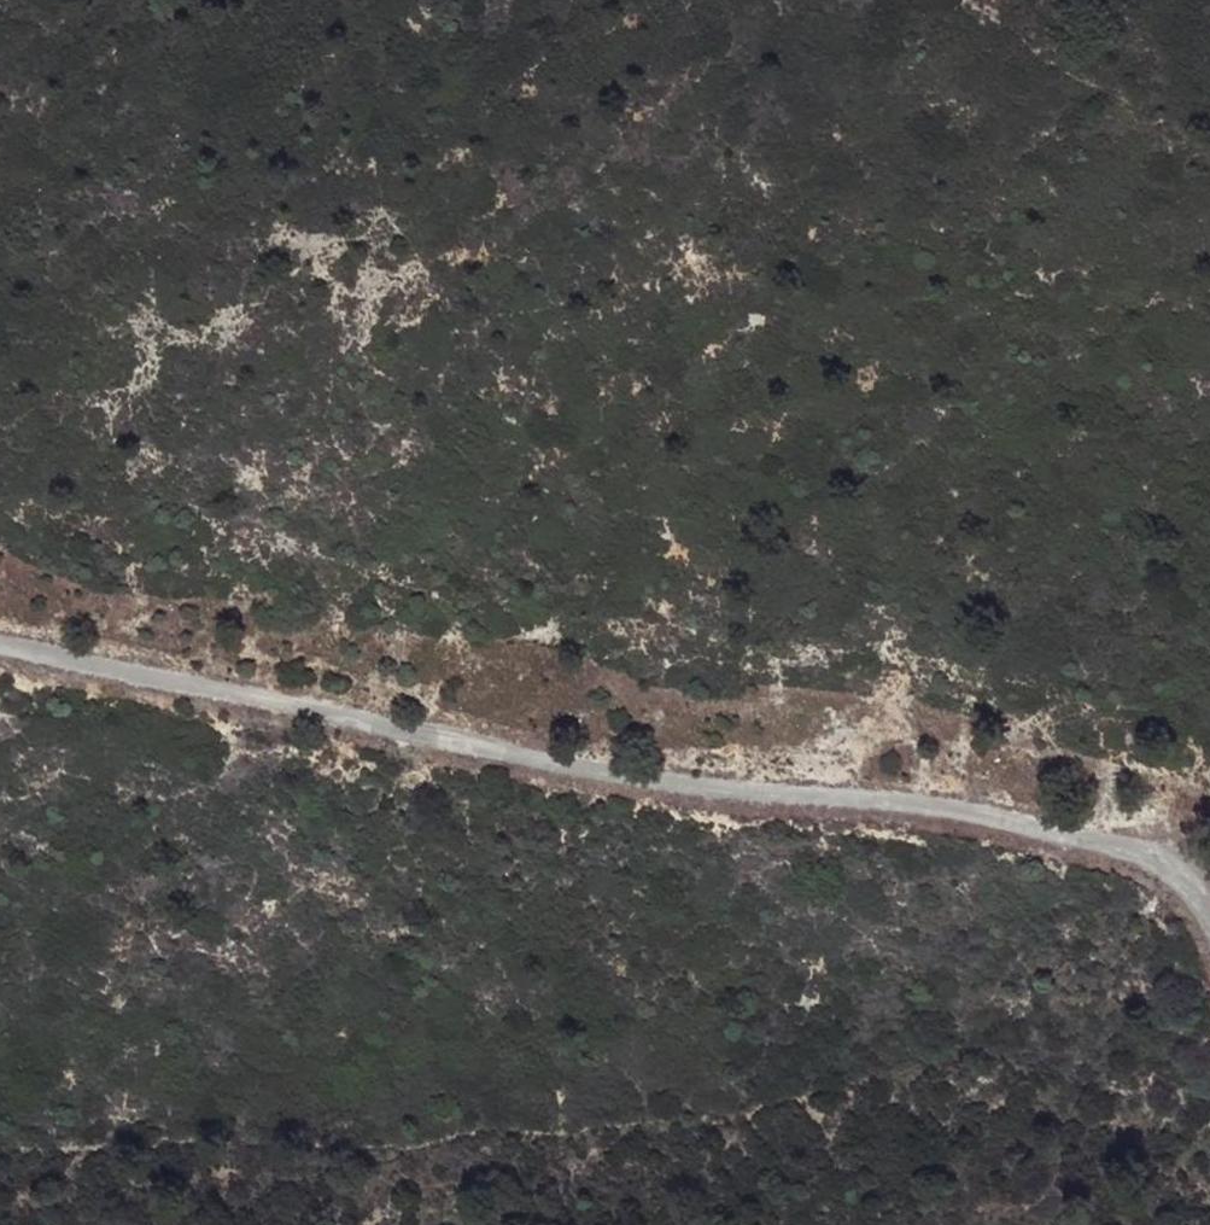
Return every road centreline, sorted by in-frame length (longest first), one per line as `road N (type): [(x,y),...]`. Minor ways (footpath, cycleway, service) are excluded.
road 1 (unclassified): [(0,646),(714,789),(906,806),(1163,860),(1209,926)]

